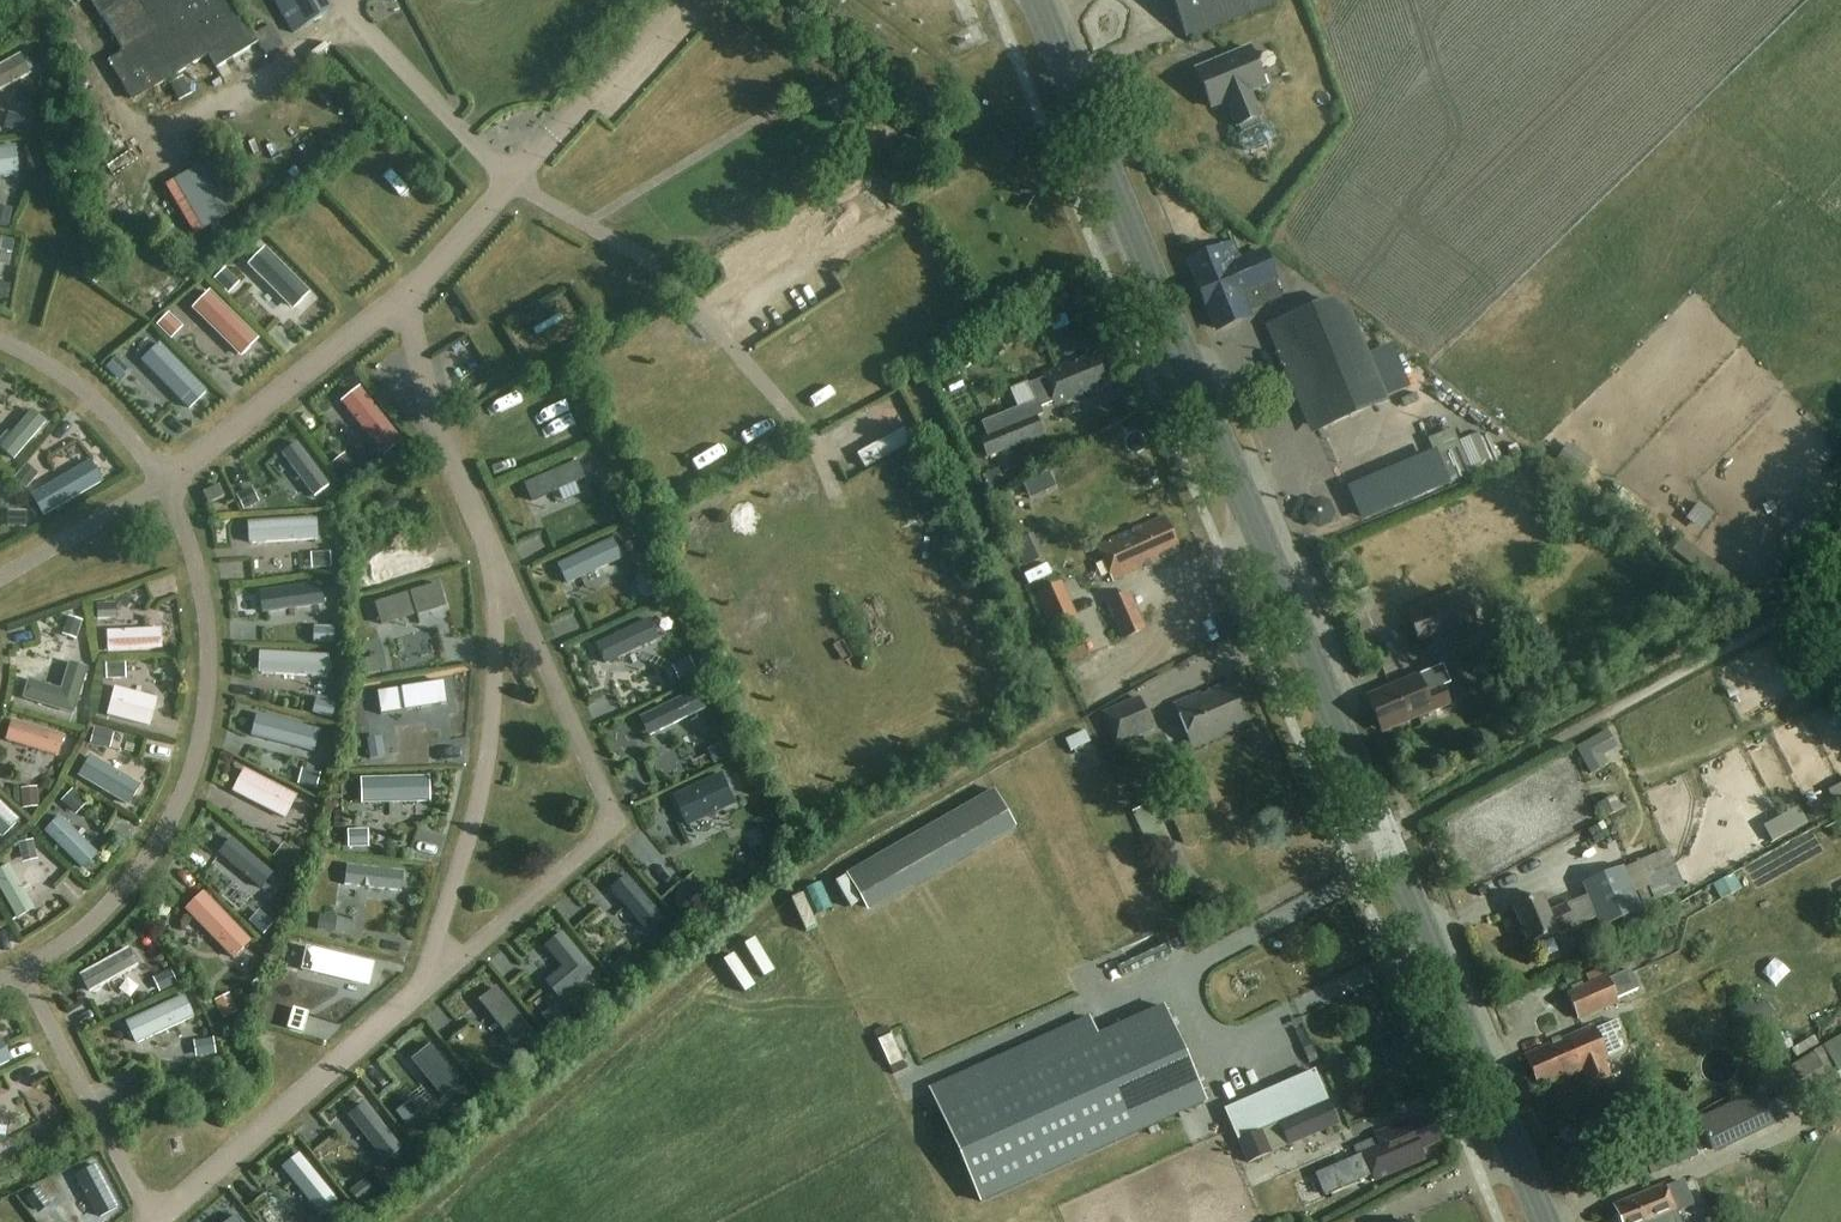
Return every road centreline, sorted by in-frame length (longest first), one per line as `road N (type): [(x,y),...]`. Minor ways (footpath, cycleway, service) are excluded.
road 1 (primary): [(1546,1221),(1036,0)]

